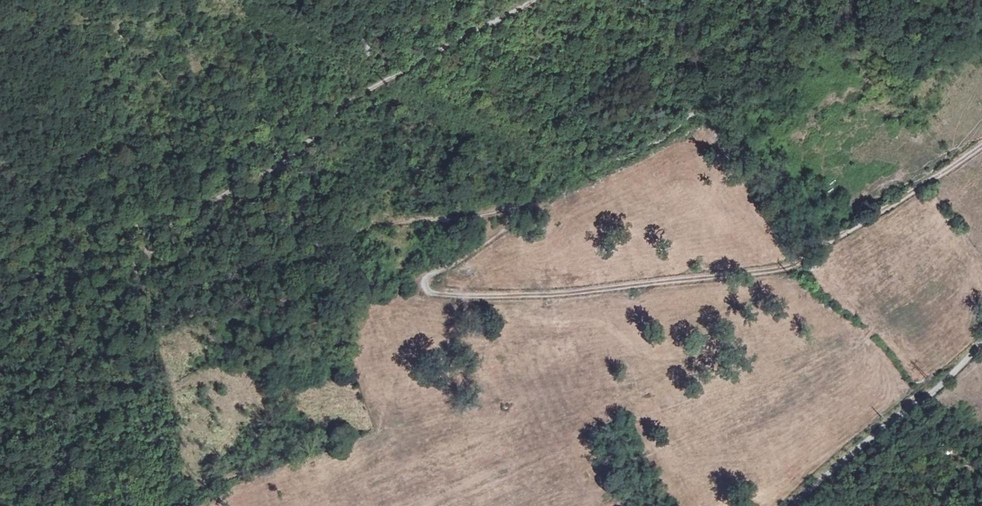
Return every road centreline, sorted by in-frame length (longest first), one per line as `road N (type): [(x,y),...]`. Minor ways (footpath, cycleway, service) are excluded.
road 1 (track): [(534,0),(364,91),(286,162),(149,239),(156,258),(510,206),(517,214),(509,226),(427,275),(426,291),(576,293),(767,271),(809,256),(981,147)]
road 2 (track): [(981,342),(919,405),(789,505)]

